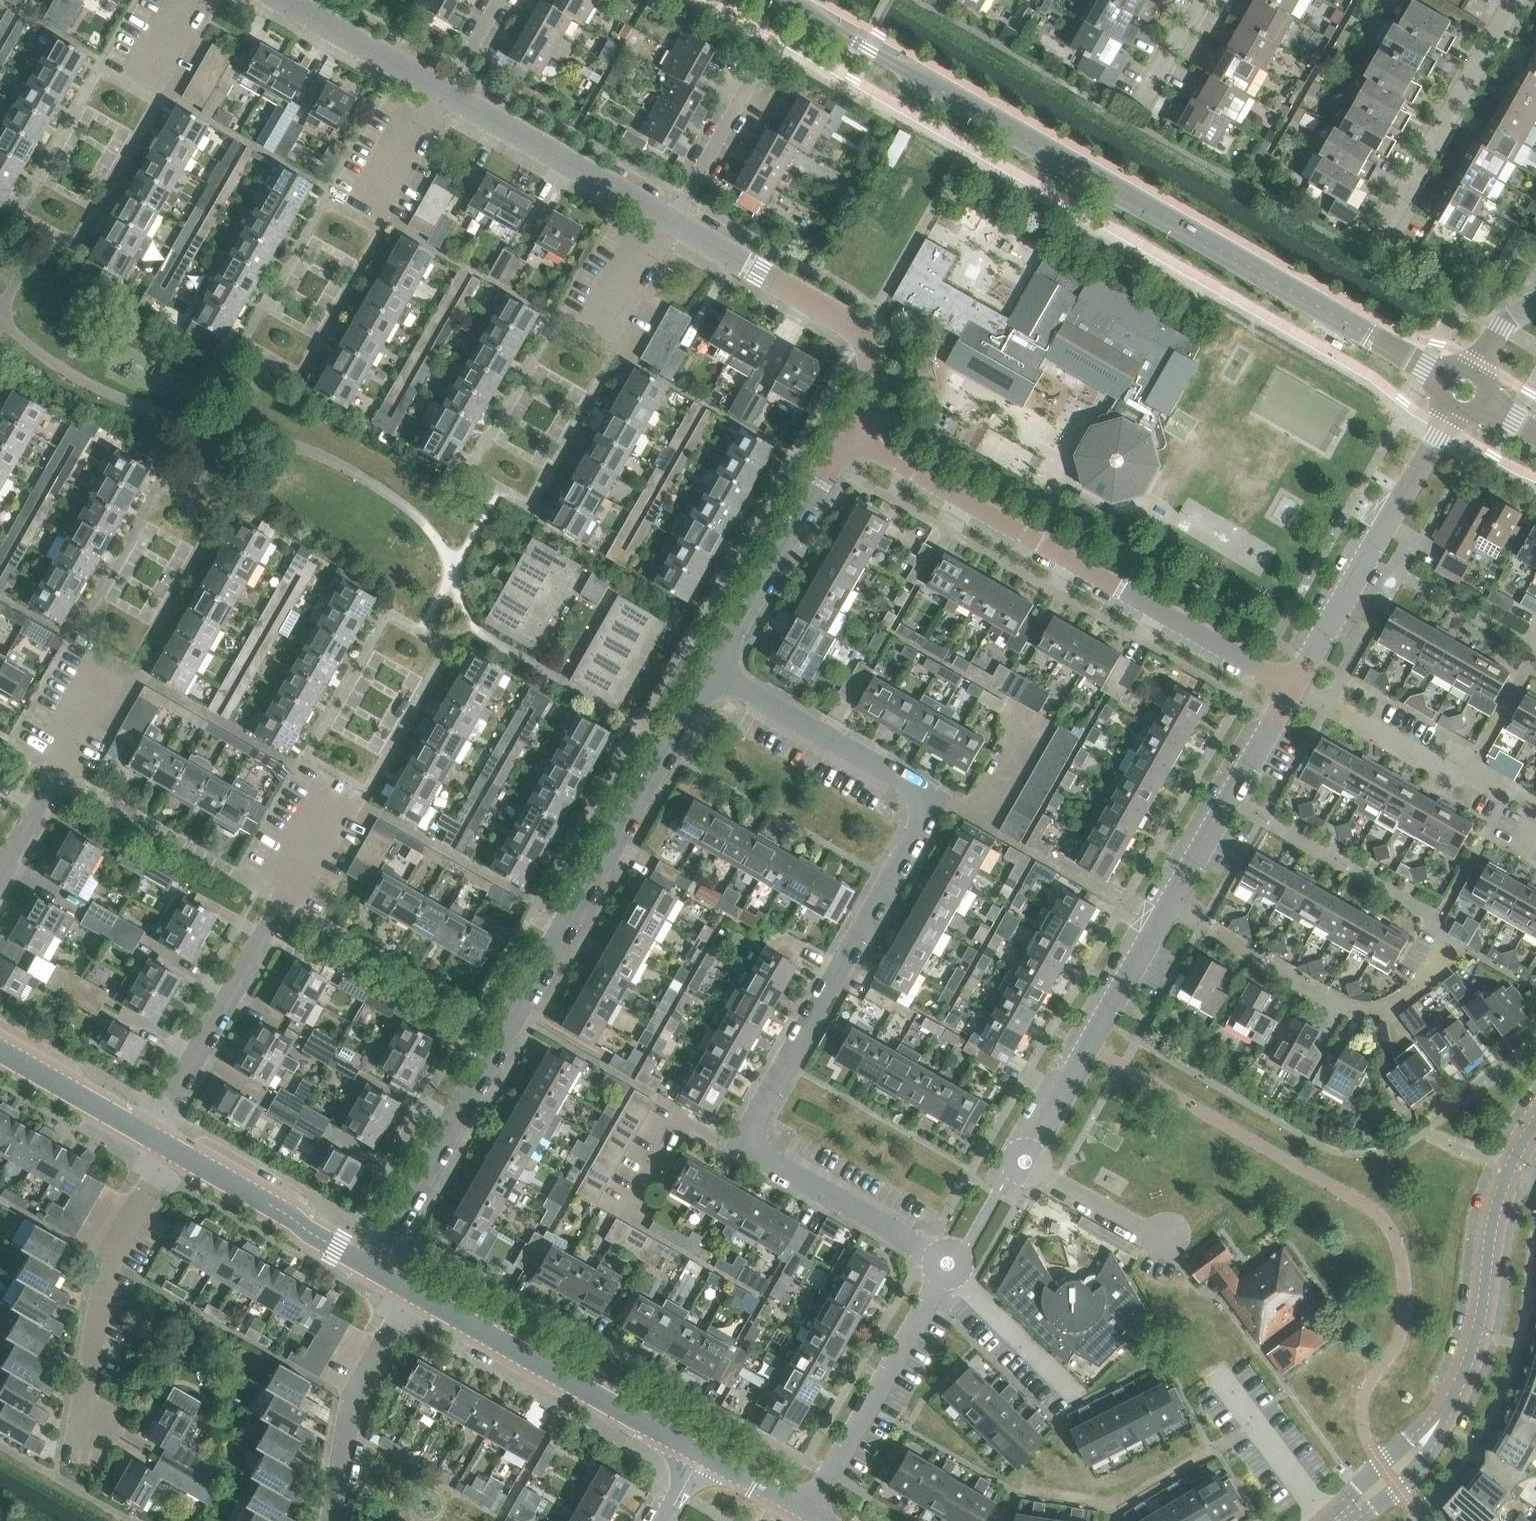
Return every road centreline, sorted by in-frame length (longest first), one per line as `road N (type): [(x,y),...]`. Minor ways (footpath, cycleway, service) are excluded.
road 1 (tertiary): [(1443,376),(779,0)]
road 2 (residential): [(366,1265),(724,669)]
road 3 (residential): [(747,1148),(937,799),(724,669)]
road 4 (residential): [(1295,688),(851,435)]
road 5 (residential): [(1174,1260),(1170,1240),(1024,1163),(1169,909)]
road 6 (tertiary): [(1335,1520),(1393,1476),(1458,1388),(1482,1315),(1502,1193),(1535,1123)]
road 7 (residential): [(152,1139),(346,794)]
road 8 (residential): [(72,1484),(113,1264),(174,1151)]
road 9 (residential): [(1450,950),(1388,1011),(1351,1013),(1169,909)]
road 10 (residential): [(851,435),(878,380),(865,339),(674,223)]
road 11 (tertiary): [(702,1453),(418,1295)]
road 12 (residential): [(1295,688),(1452,411)]
road 13 (residential): [(1373,252),(1515,0)]
road 14 (residential): [(807,1514),(949,1264)]
road 15 (residential): [(724,669),(851,435)]
road 16 (residential): [(1169,909),(1295,688)]
road 17 (residential): [(0,890),(123,669)]
road 18 (residential): [(335,1520),(359,1404),(418,1295)]
road 19 (residential): [(949,1264),(747,1148)]
road 20 (residential): [(659,215),(459,99)]
road 21 (tertiary): [(366,1265),(174,1151)]
road 22 (residential): [(747,1148),(674,1109),(618,1216)]
road 23 (residential): [(1463,789),(1295,688)]
road 24 (residential): [(949,1264),(1075,1393)]
road 25 (tertiary): [(152,1139),(0,1052)]
road 26 (residential): [(674,223),(755,76)]
road 27 (residential): [(432,84),(291,0)]
road 28 (residential): [(1535,657),(1463,789)]
road 29 (residential): [(432,84),(366,212)]
road 30 (residential): [(659,215),(593,341)]
road 31 (residential): [(1138,122),(1203,0)]
road 32 (tertiary): [(807,1514),(702,1453)]

